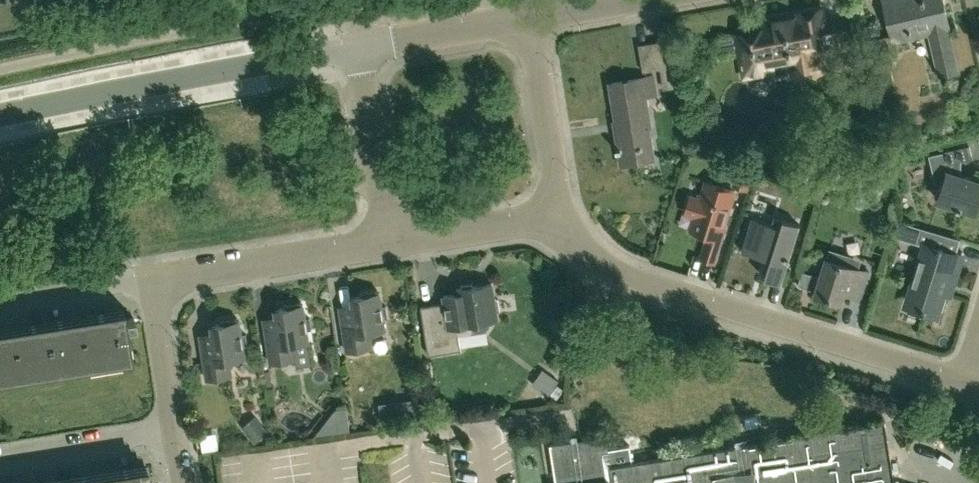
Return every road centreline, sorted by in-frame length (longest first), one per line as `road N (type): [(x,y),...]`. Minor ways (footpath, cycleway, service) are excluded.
road 1 (residential): [(967,383),(619,275),(589,256),(561,216)]
road 2 (unclassified): [(0,117),(360,49)]
road 3 (residential): [(150,279),(388,239)]
road 4 (residential): [(561,216),(532,21)]
road 5 (residential): [(388,239),(360,49)]
road 6 (residential): [(388,239),(561,216)]
road 7 (unclassified): [(360,49),(532,21)]
road 8 (residential): [(0,455),(171,427)]
road 9 (residential): [(0,299),(150,279)]
road 10 (residential): [(171,427),(150,279)]

